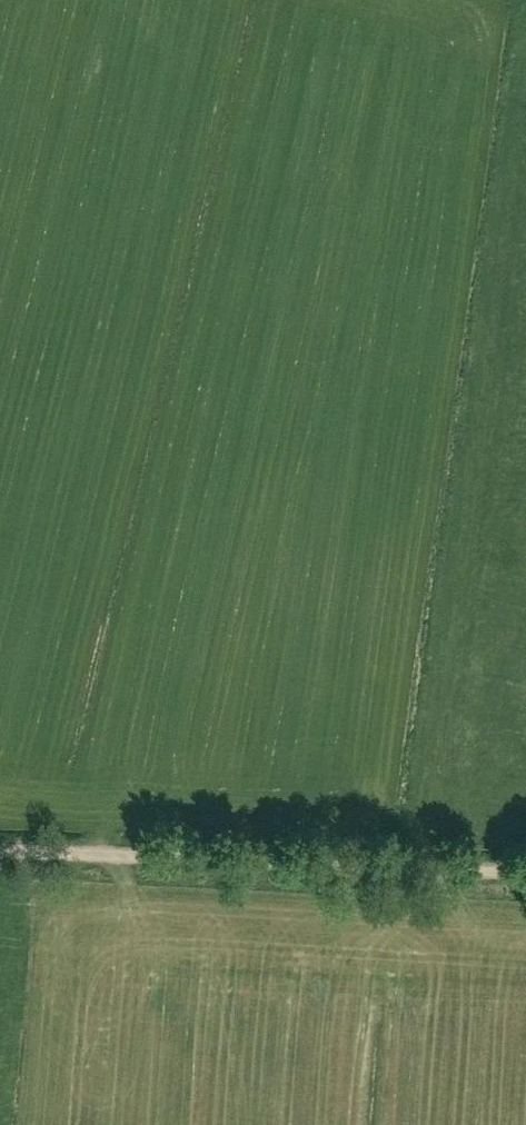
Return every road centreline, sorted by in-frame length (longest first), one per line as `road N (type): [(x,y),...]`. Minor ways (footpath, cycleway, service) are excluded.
road 1 (track): [(525,869),(0,847)]

